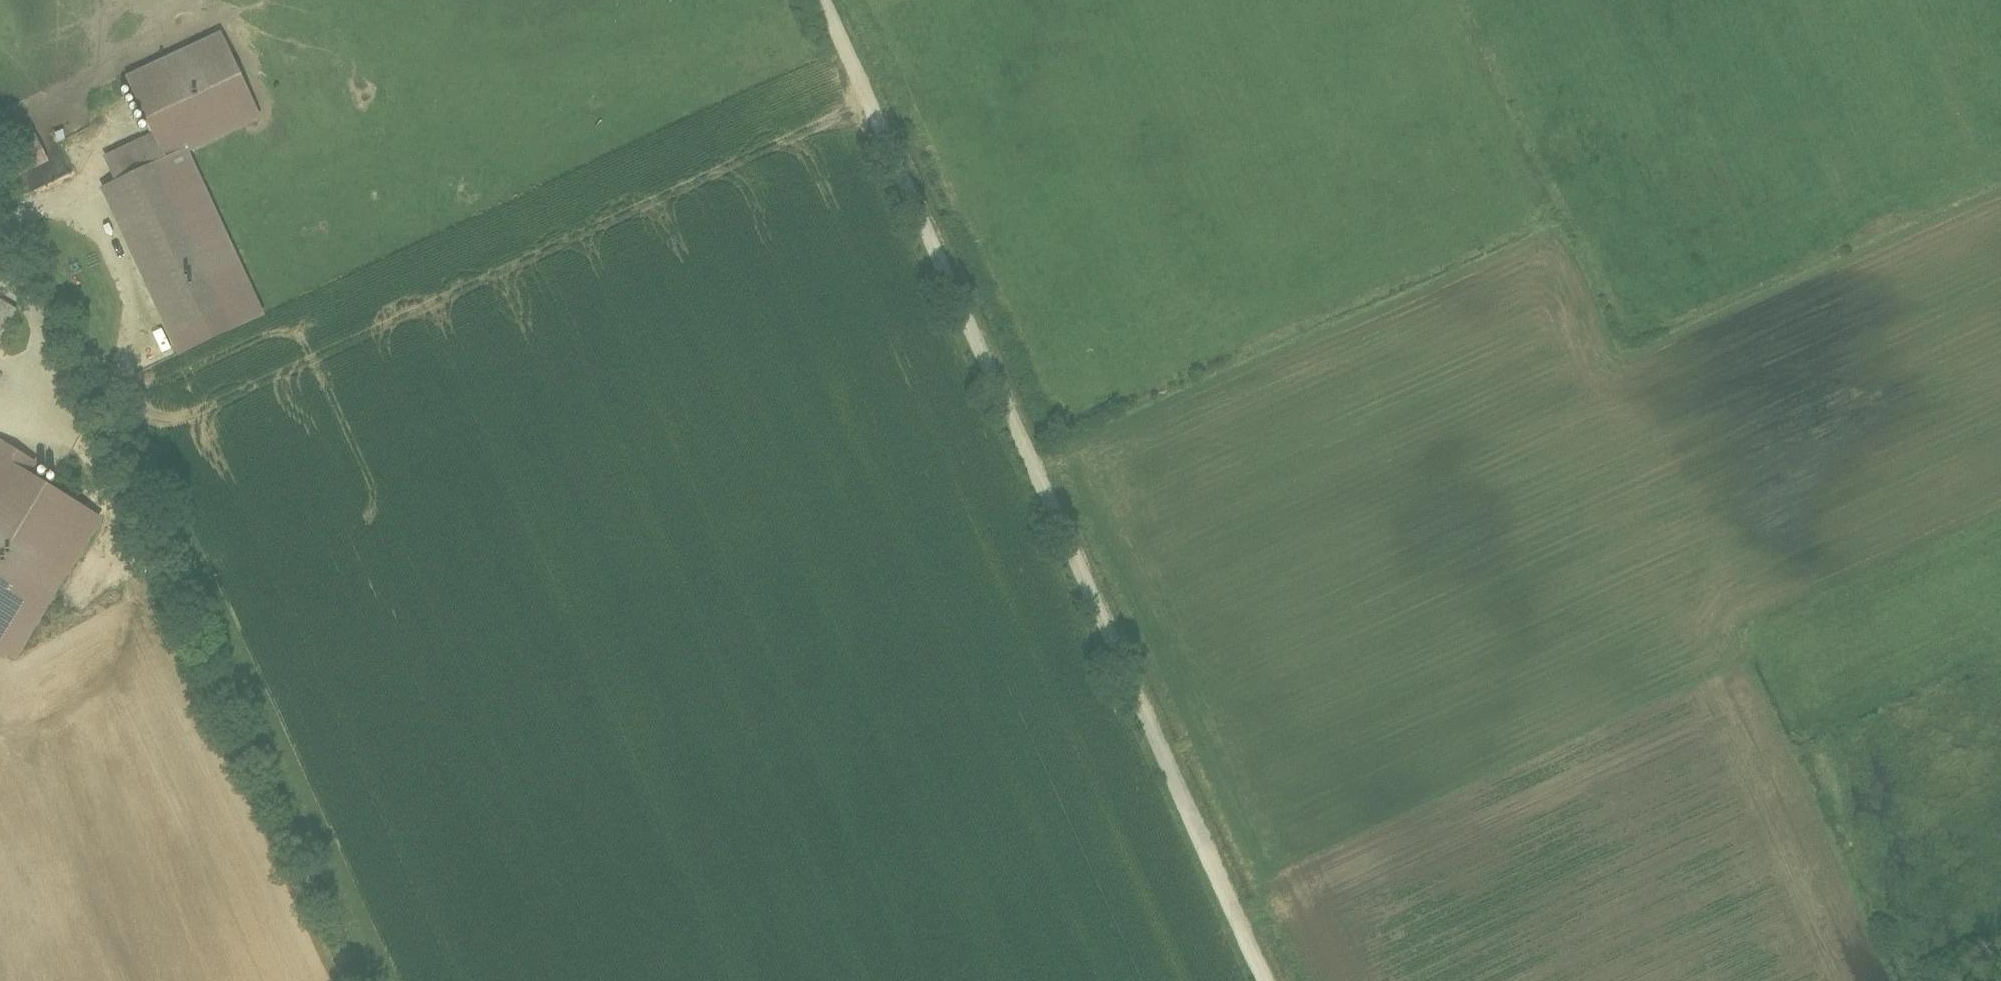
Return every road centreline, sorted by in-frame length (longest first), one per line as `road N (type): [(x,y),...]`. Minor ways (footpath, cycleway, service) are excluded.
road 1 (track): [(831,0),(1268,980)]

